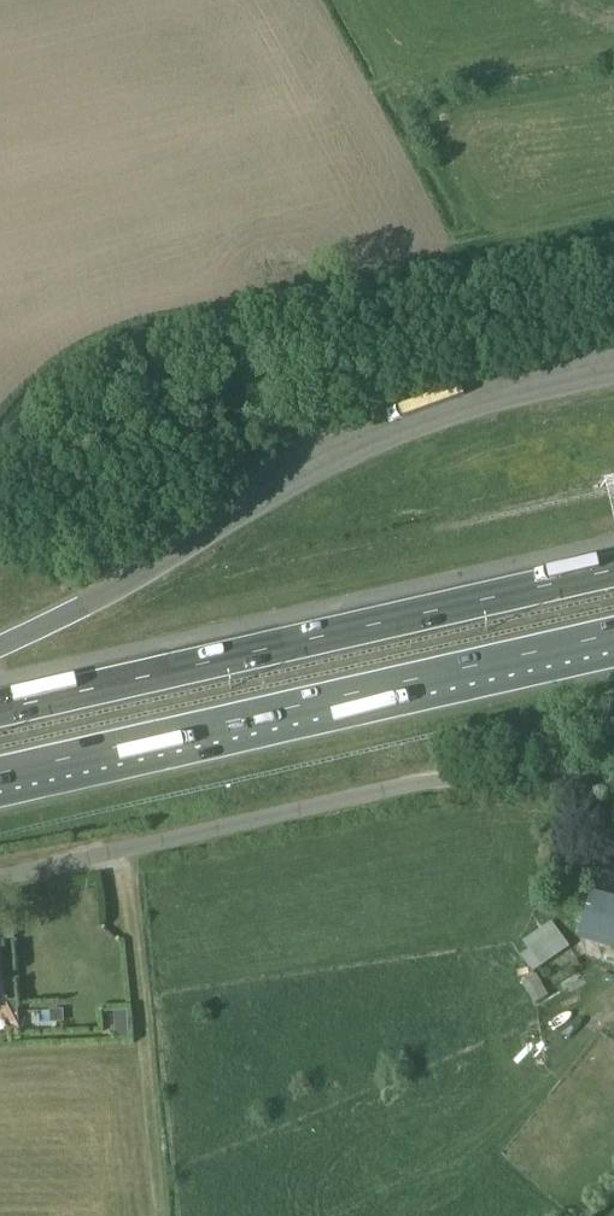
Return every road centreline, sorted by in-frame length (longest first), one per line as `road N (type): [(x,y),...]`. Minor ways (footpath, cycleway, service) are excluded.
road 1 (motorway): [(613,569),(0,710)]
road 2 (motorway): [(0,773),(613,633)]
road 3 (unclassified): [(0,876),(412,781),(613,785)]
road 4 (motorway): [(210,529),(0,648)]

